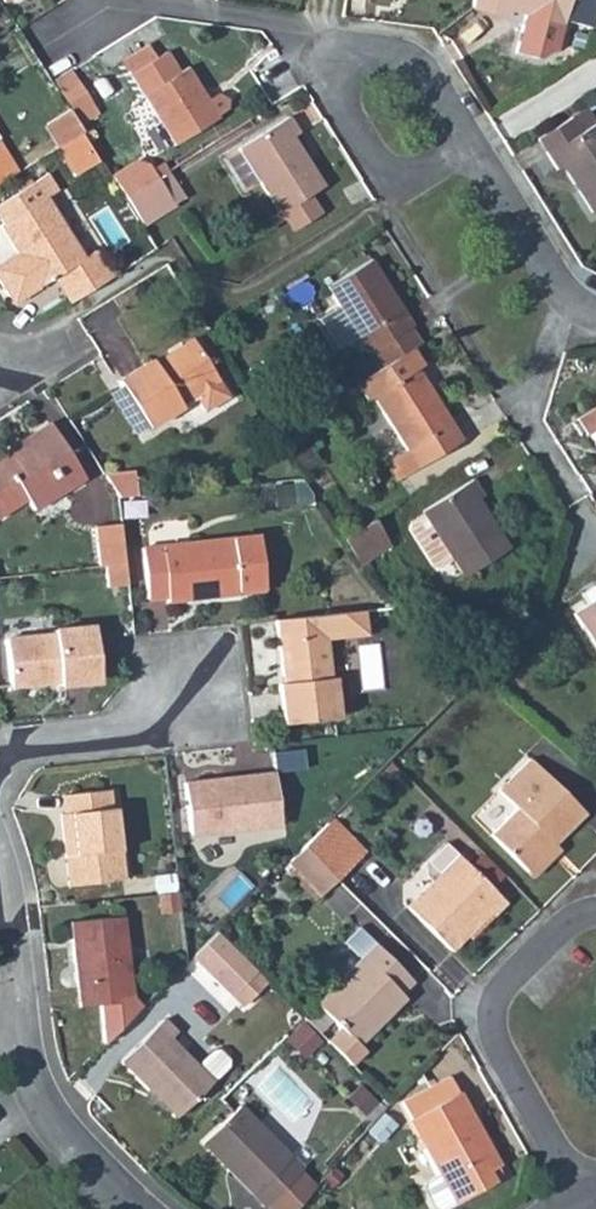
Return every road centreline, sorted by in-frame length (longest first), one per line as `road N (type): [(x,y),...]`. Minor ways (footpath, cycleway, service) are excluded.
road 1 (residential): [(142,1208),(47,1116),(27,1066),(0,885)]
road 2 (residential): [(587,1204),(492,1040),(490,1005),(505,981),(579,917),(595,913)]
road 3 (residential): [(326,31),(320,65),(396,186),(470,144)]
road 4 (residential): [(595,317),(563,293),(470,144)]
road 5 (residential): [(0,755),(138,723),(184,684)]
road 6 (residential): [(470,144),(422,57),(326,31)]
road 7 (residential): [(326,31),(138,0)]

